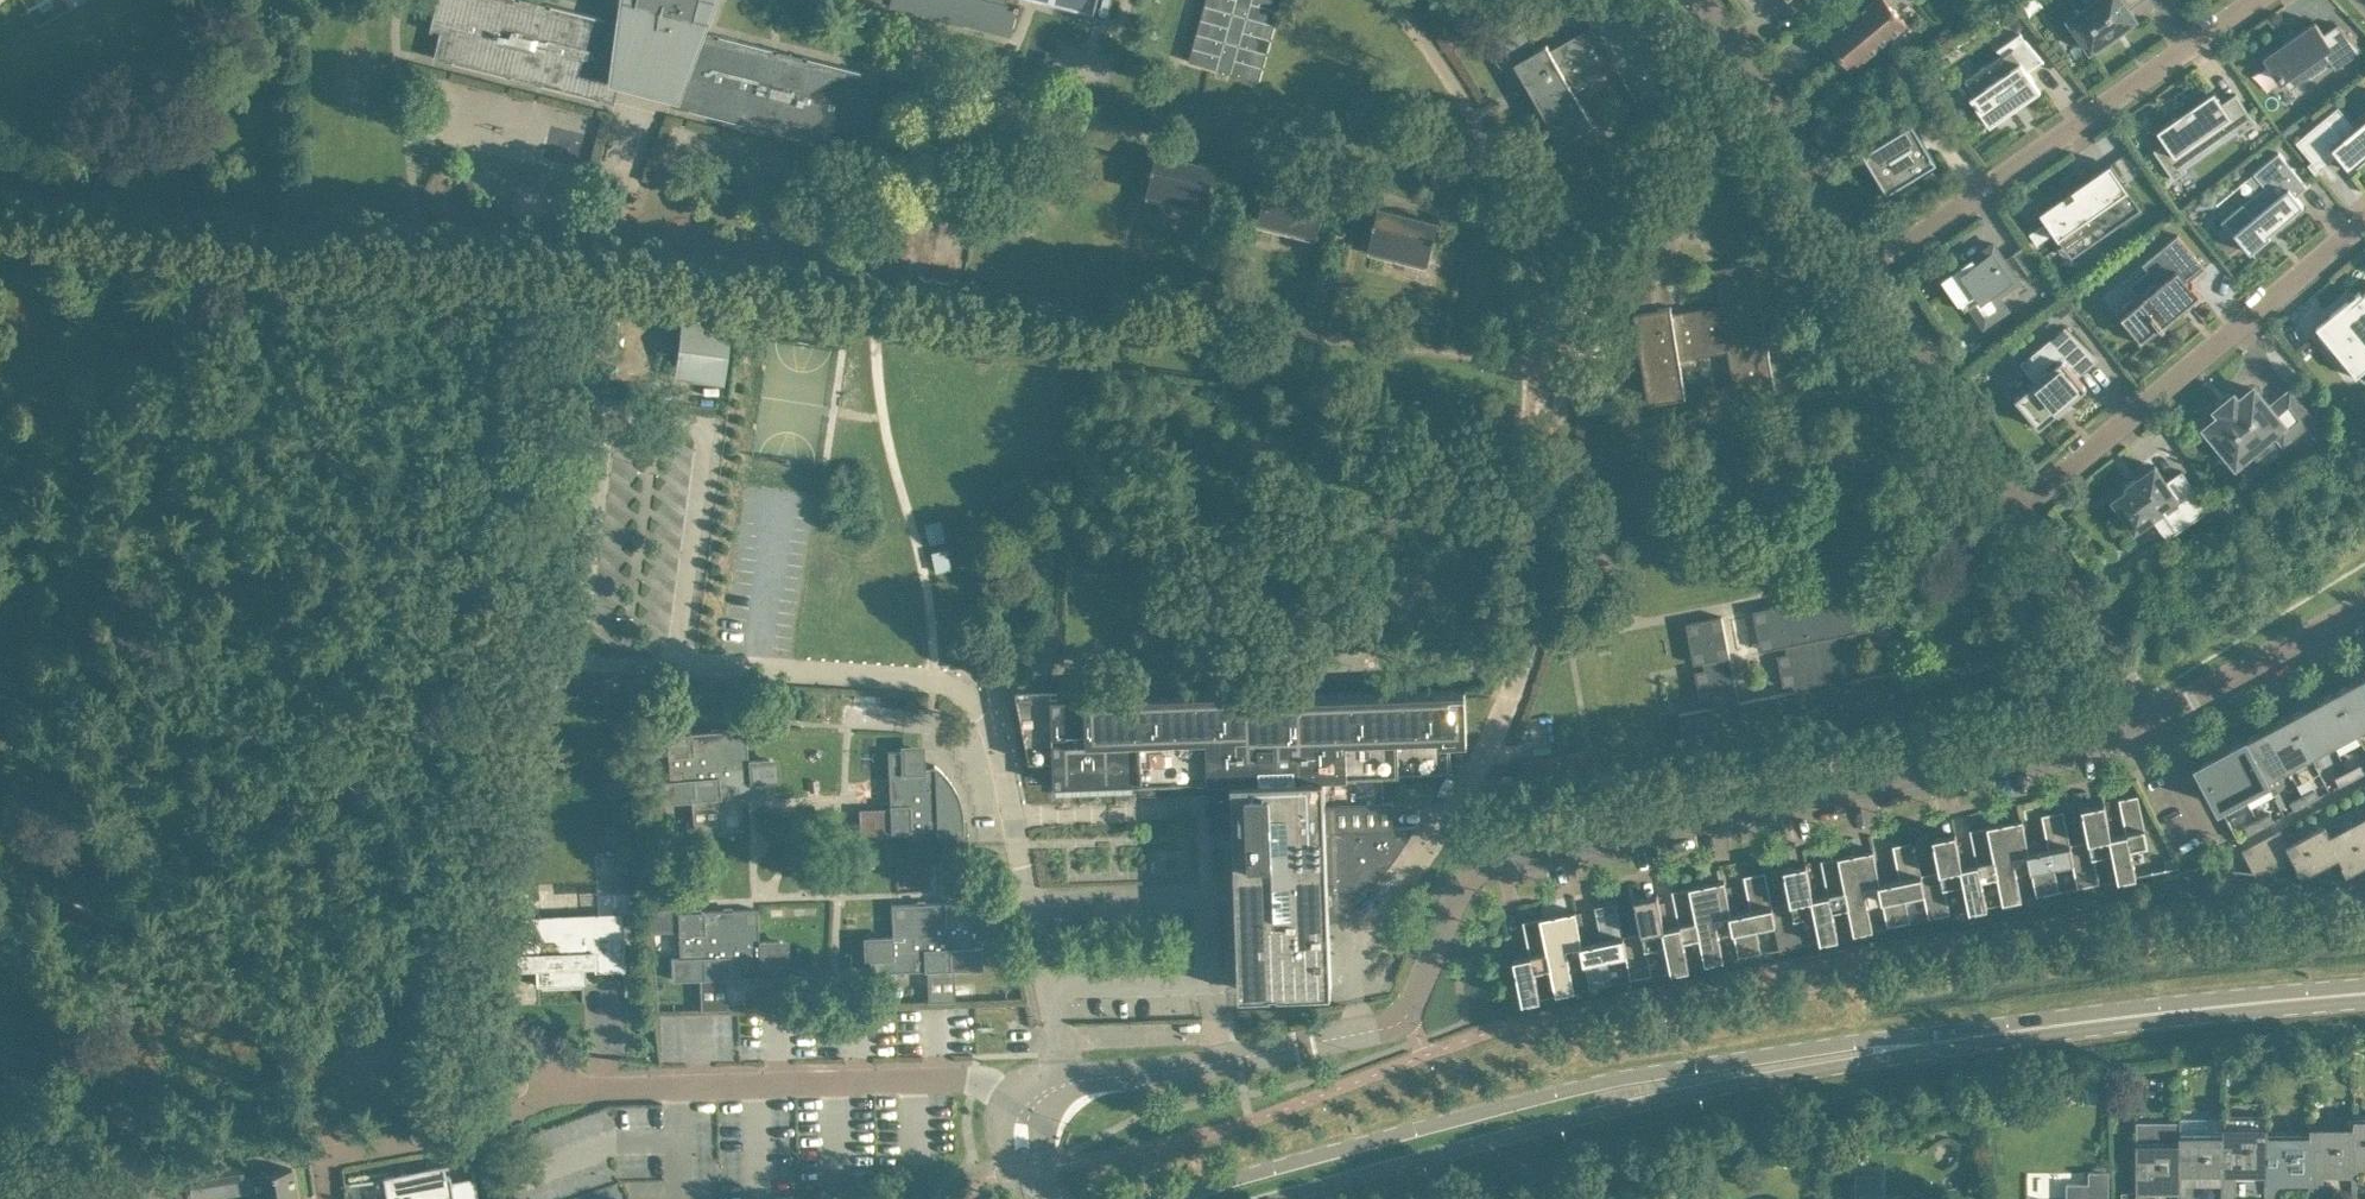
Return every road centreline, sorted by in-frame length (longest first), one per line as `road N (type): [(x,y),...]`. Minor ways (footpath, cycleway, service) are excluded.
road 1 (residential): [(1416,994),(1458,894),(1484,865),(2119,732),(2151,716)]
road 2 (tertiary): [(1931,1041),(1842,1041),(1676,1067),(1511,1103),(1174,1198)]
road 3 (tertiary): [(1266,1198),(1585,1116),(1931,1041)]
road 4 (residential): [(1033,1102),(954,1078),(541,1084)]
road 5 (residential): [(2255,0),(1872,264)]
road 6 (residential): [(2021,506),(2364,221)]
road 7 (tertiary): [(2364,993),(1931,1041)]
road 8 (residential): [(1416,994),(1394,1025),(1160,1072),(1067,1082),(1033,1102)]
road 9 (residential): [(1872,264),(1703,0)]
road 10 (residential): [(2021,506),(1872,264)]
road 11 (residential): [(2151,716),(2021,506)]
road 12 (residential): [(2151,716),(2364,603)]
road 13 (residential): [(508,1108),(479,1132),(334,1158),(332,1198)]

